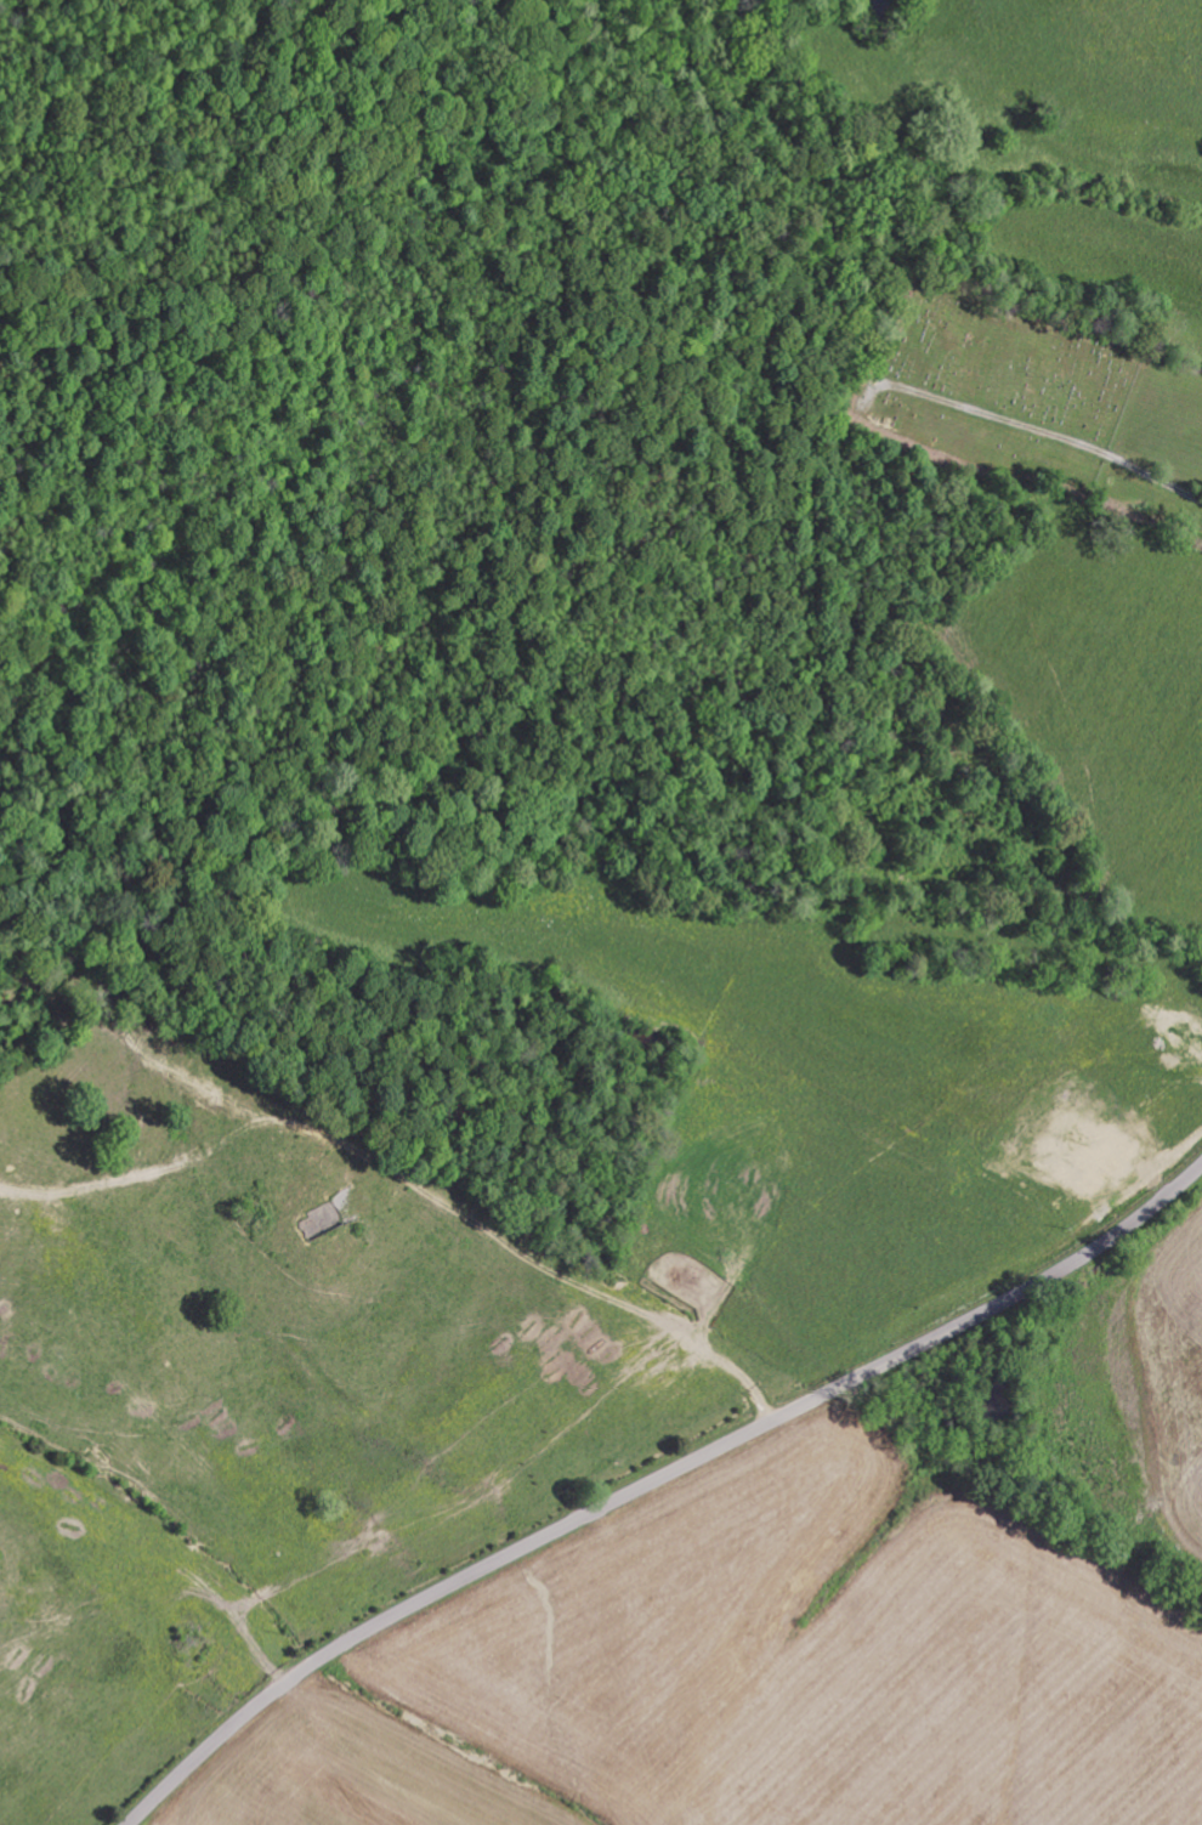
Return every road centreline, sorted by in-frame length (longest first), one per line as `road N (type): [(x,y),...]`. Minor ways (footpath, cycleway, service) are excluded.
road 1 (residential): [(130,1824),(268,1695),(387,1616),(1026,1287),(1109,1237),(1201,1161)]

